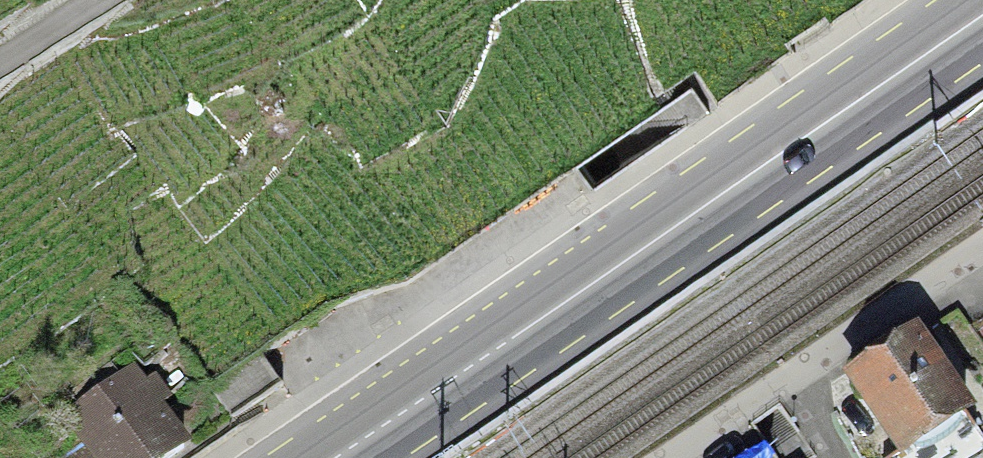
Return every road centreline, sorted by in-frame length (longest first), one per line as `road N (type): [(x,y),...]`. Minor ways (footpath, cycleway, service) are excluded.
road 1 (primary): [(982,13),(330,457)]
road 2 (residential): [(982,250),(683,457)]
road 3 (unclassified): [(0,82),(119,0)]

